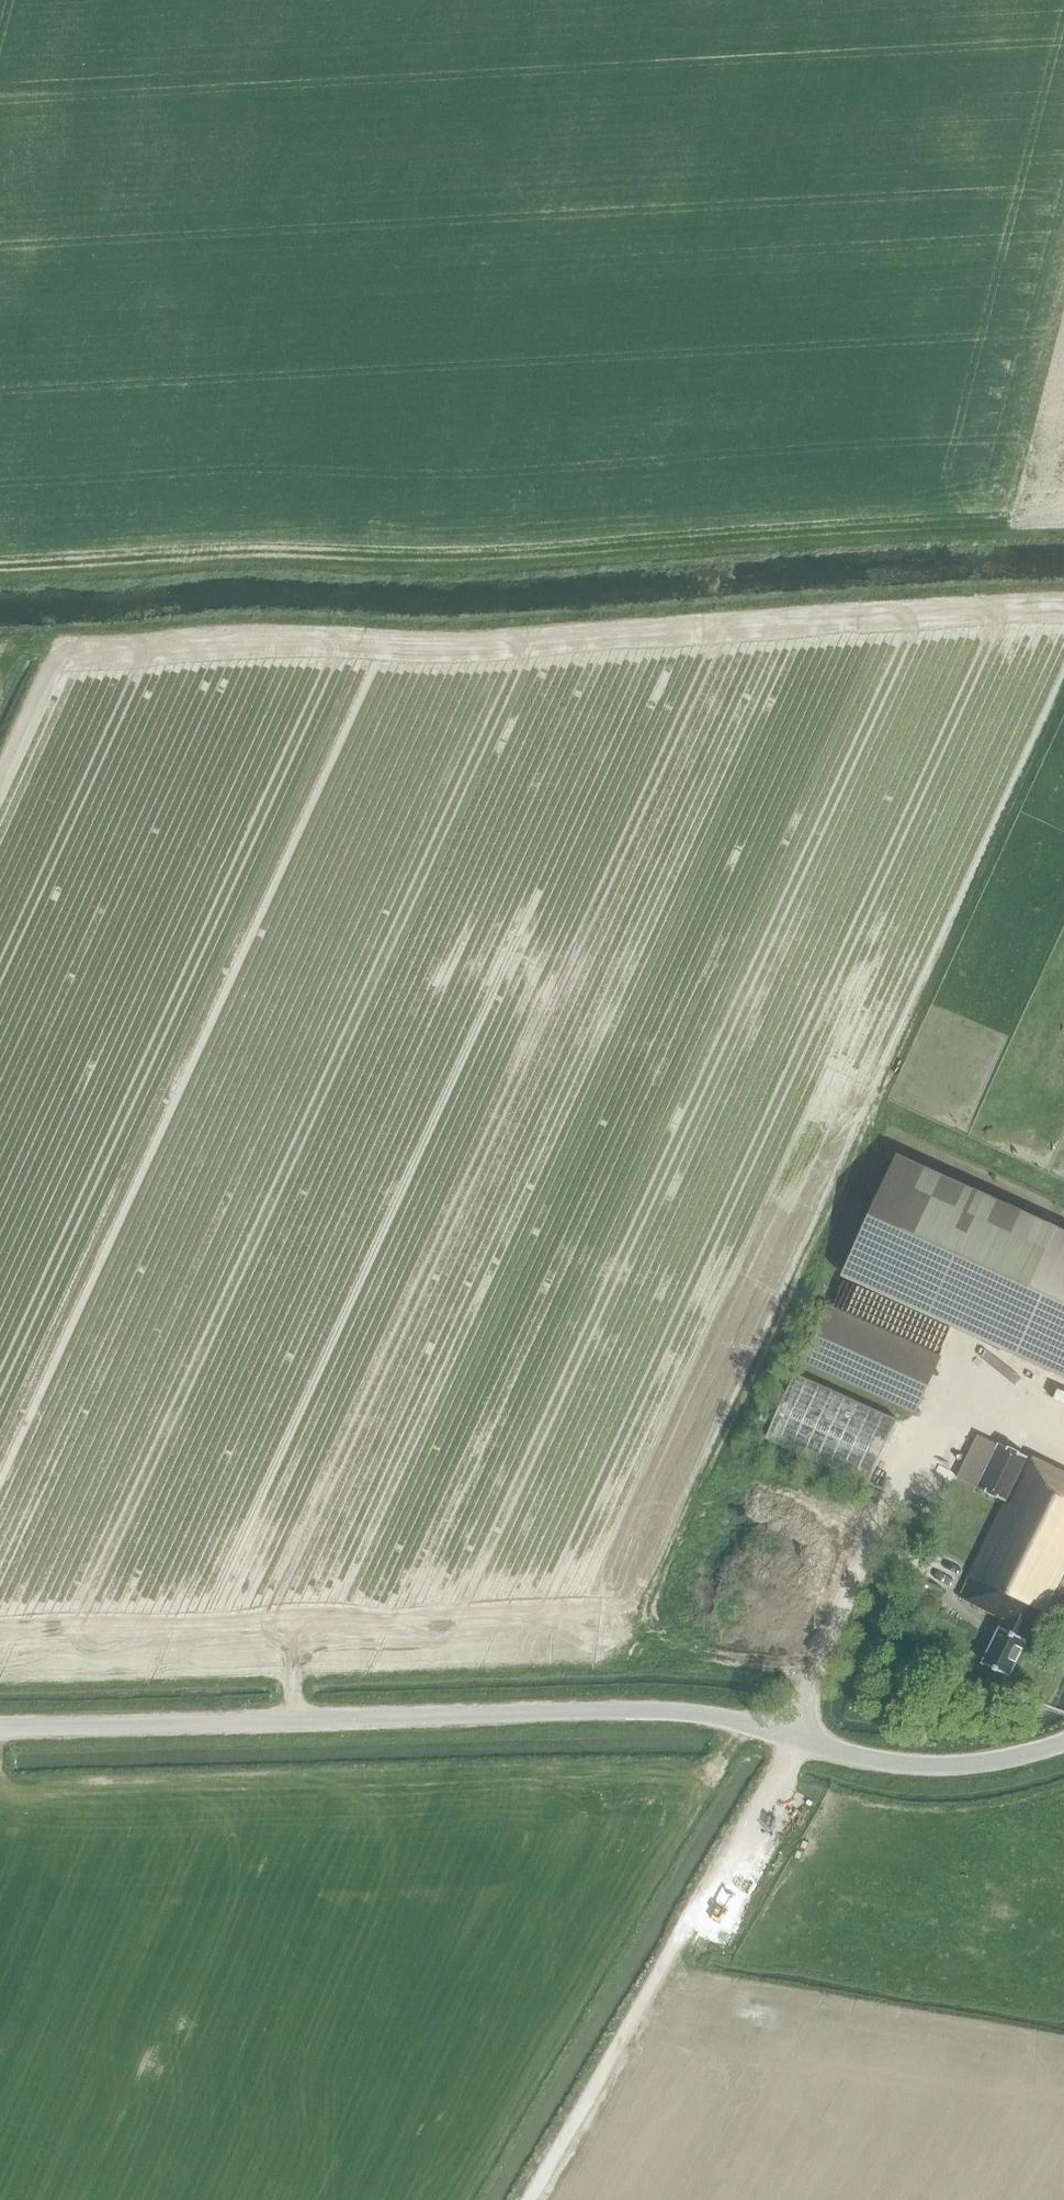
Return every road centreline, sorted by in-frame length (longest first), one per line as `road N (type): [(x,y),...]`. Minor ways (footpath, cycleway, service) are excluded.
road 1 (unclassified): [(1063,1743),(967,1766),(892,1763),(705,1714),(605,1711),(0,1728)]
road 2 (track): [(530,2199),(801,1734)]

